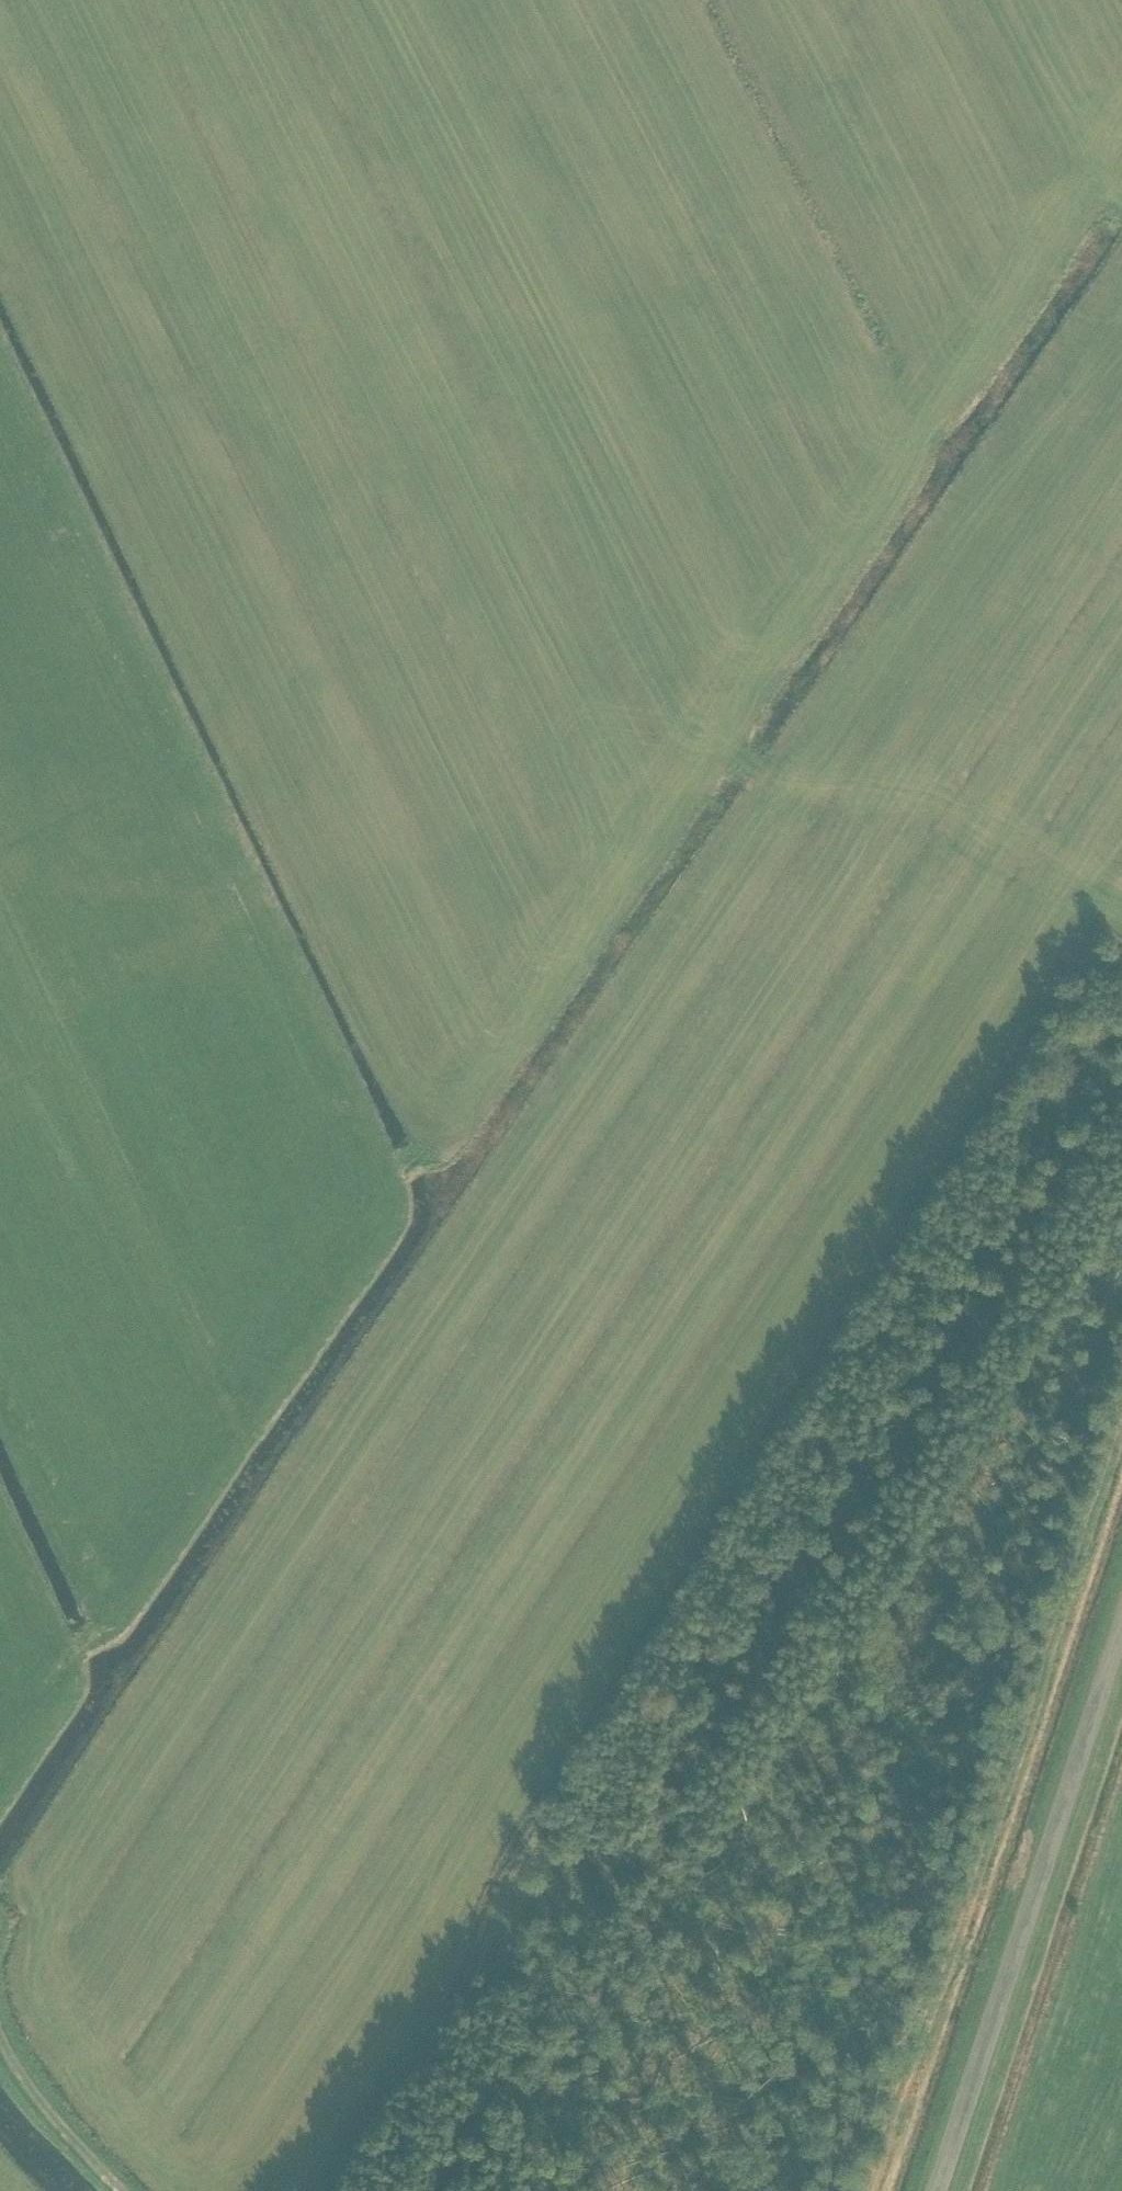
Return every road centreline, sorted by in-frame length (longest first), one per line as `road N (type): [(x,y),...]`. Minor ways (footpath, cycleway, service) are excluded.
road 1 (unclassified): [(931,2190),(1121,1612)]

